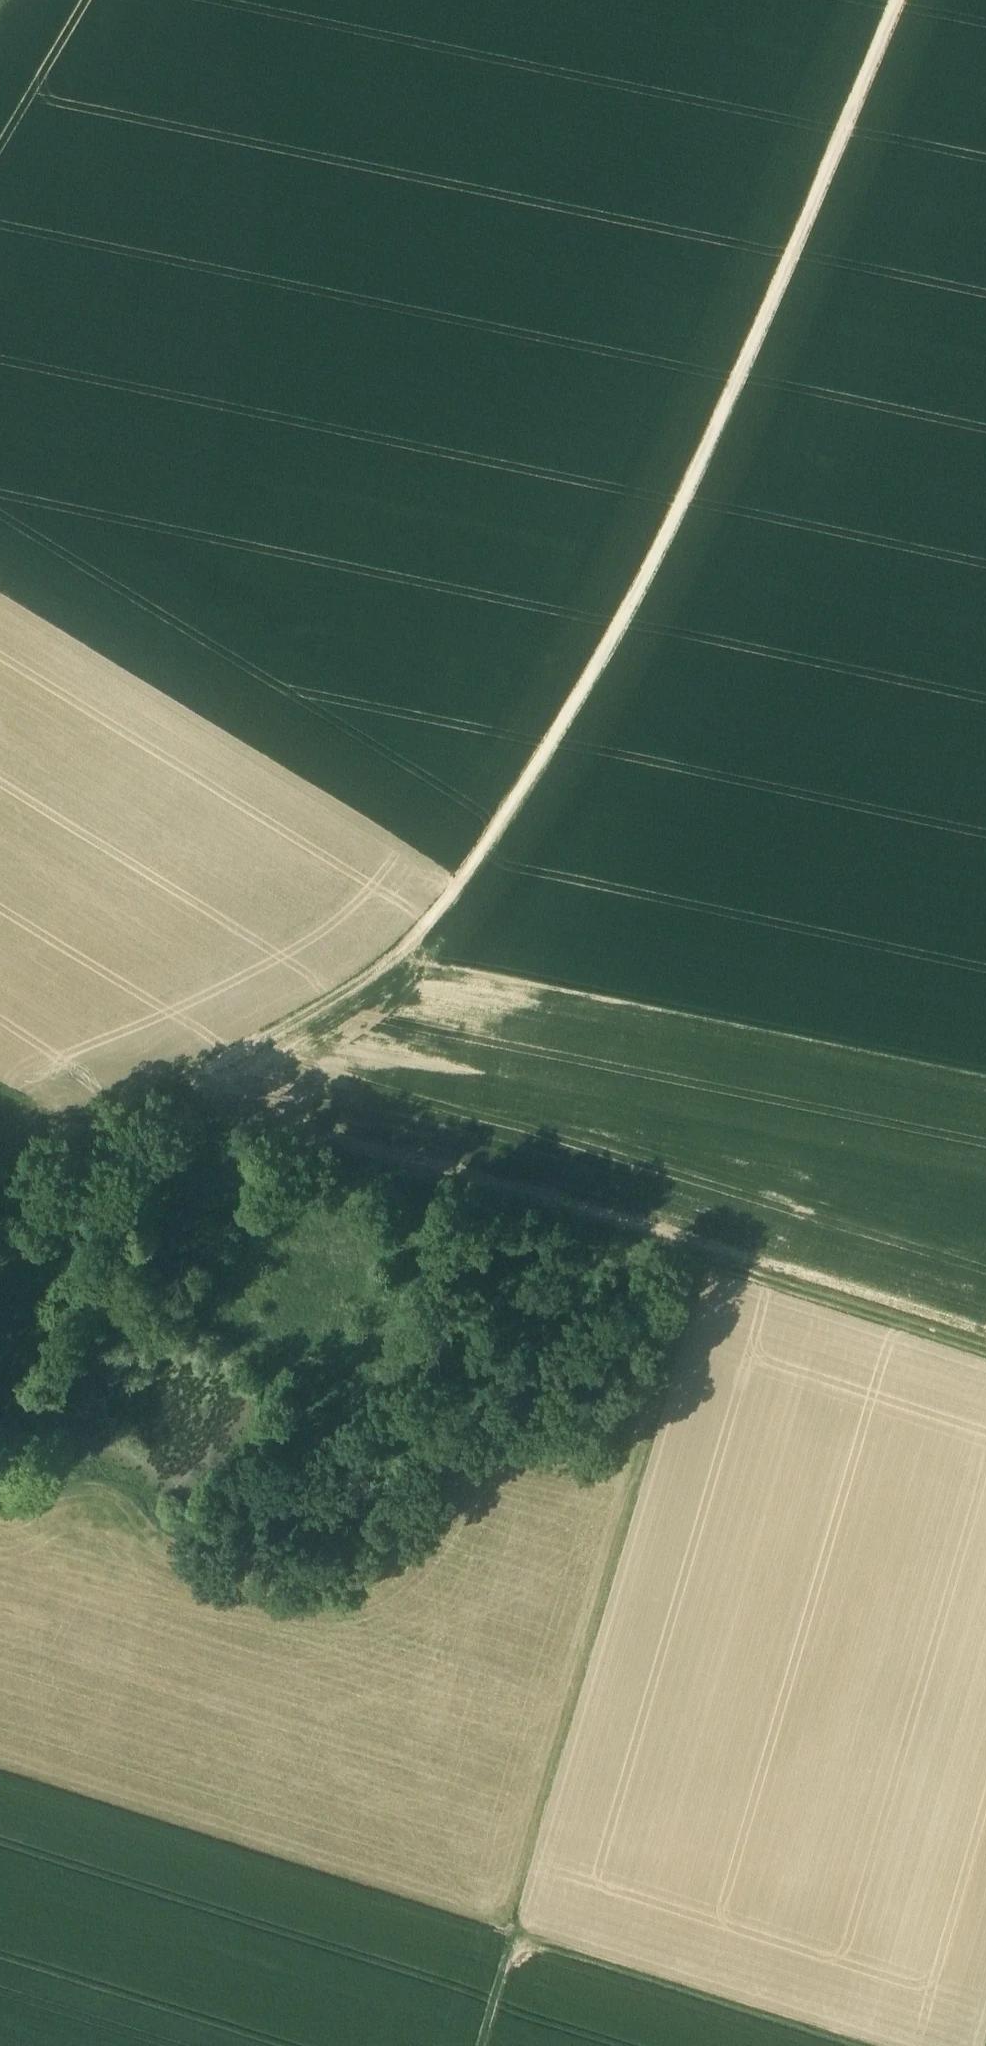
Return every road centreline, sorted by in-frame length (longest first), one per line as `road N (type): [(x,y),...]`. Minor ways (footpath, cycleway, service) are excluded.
road 1 (track): [(897,0),(639,599),(437,919),(400,955),(236,1055),(0,1157)]
road 2 (track): [(985,1352),(189,1102),(174,1078)]
road 3 (track): [(479,2045),(510,1937),(856,2045)]

